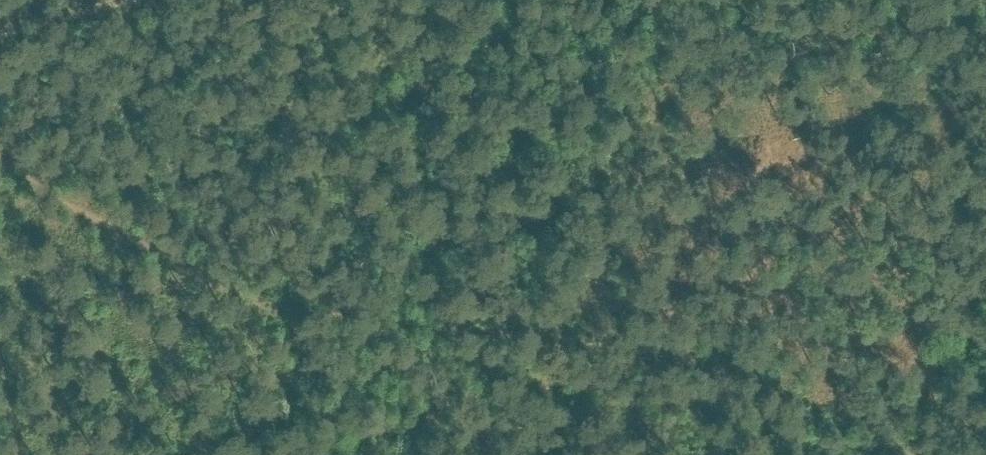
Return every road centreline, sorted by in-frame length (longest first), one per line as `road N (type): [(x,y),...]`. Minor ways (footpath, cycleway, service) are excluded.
road 1 (track): [(0,137),(235,281),(457,333),(606,343),(748,370),(985,454)]
road 2 (track): [(123,0),(0,37)]

